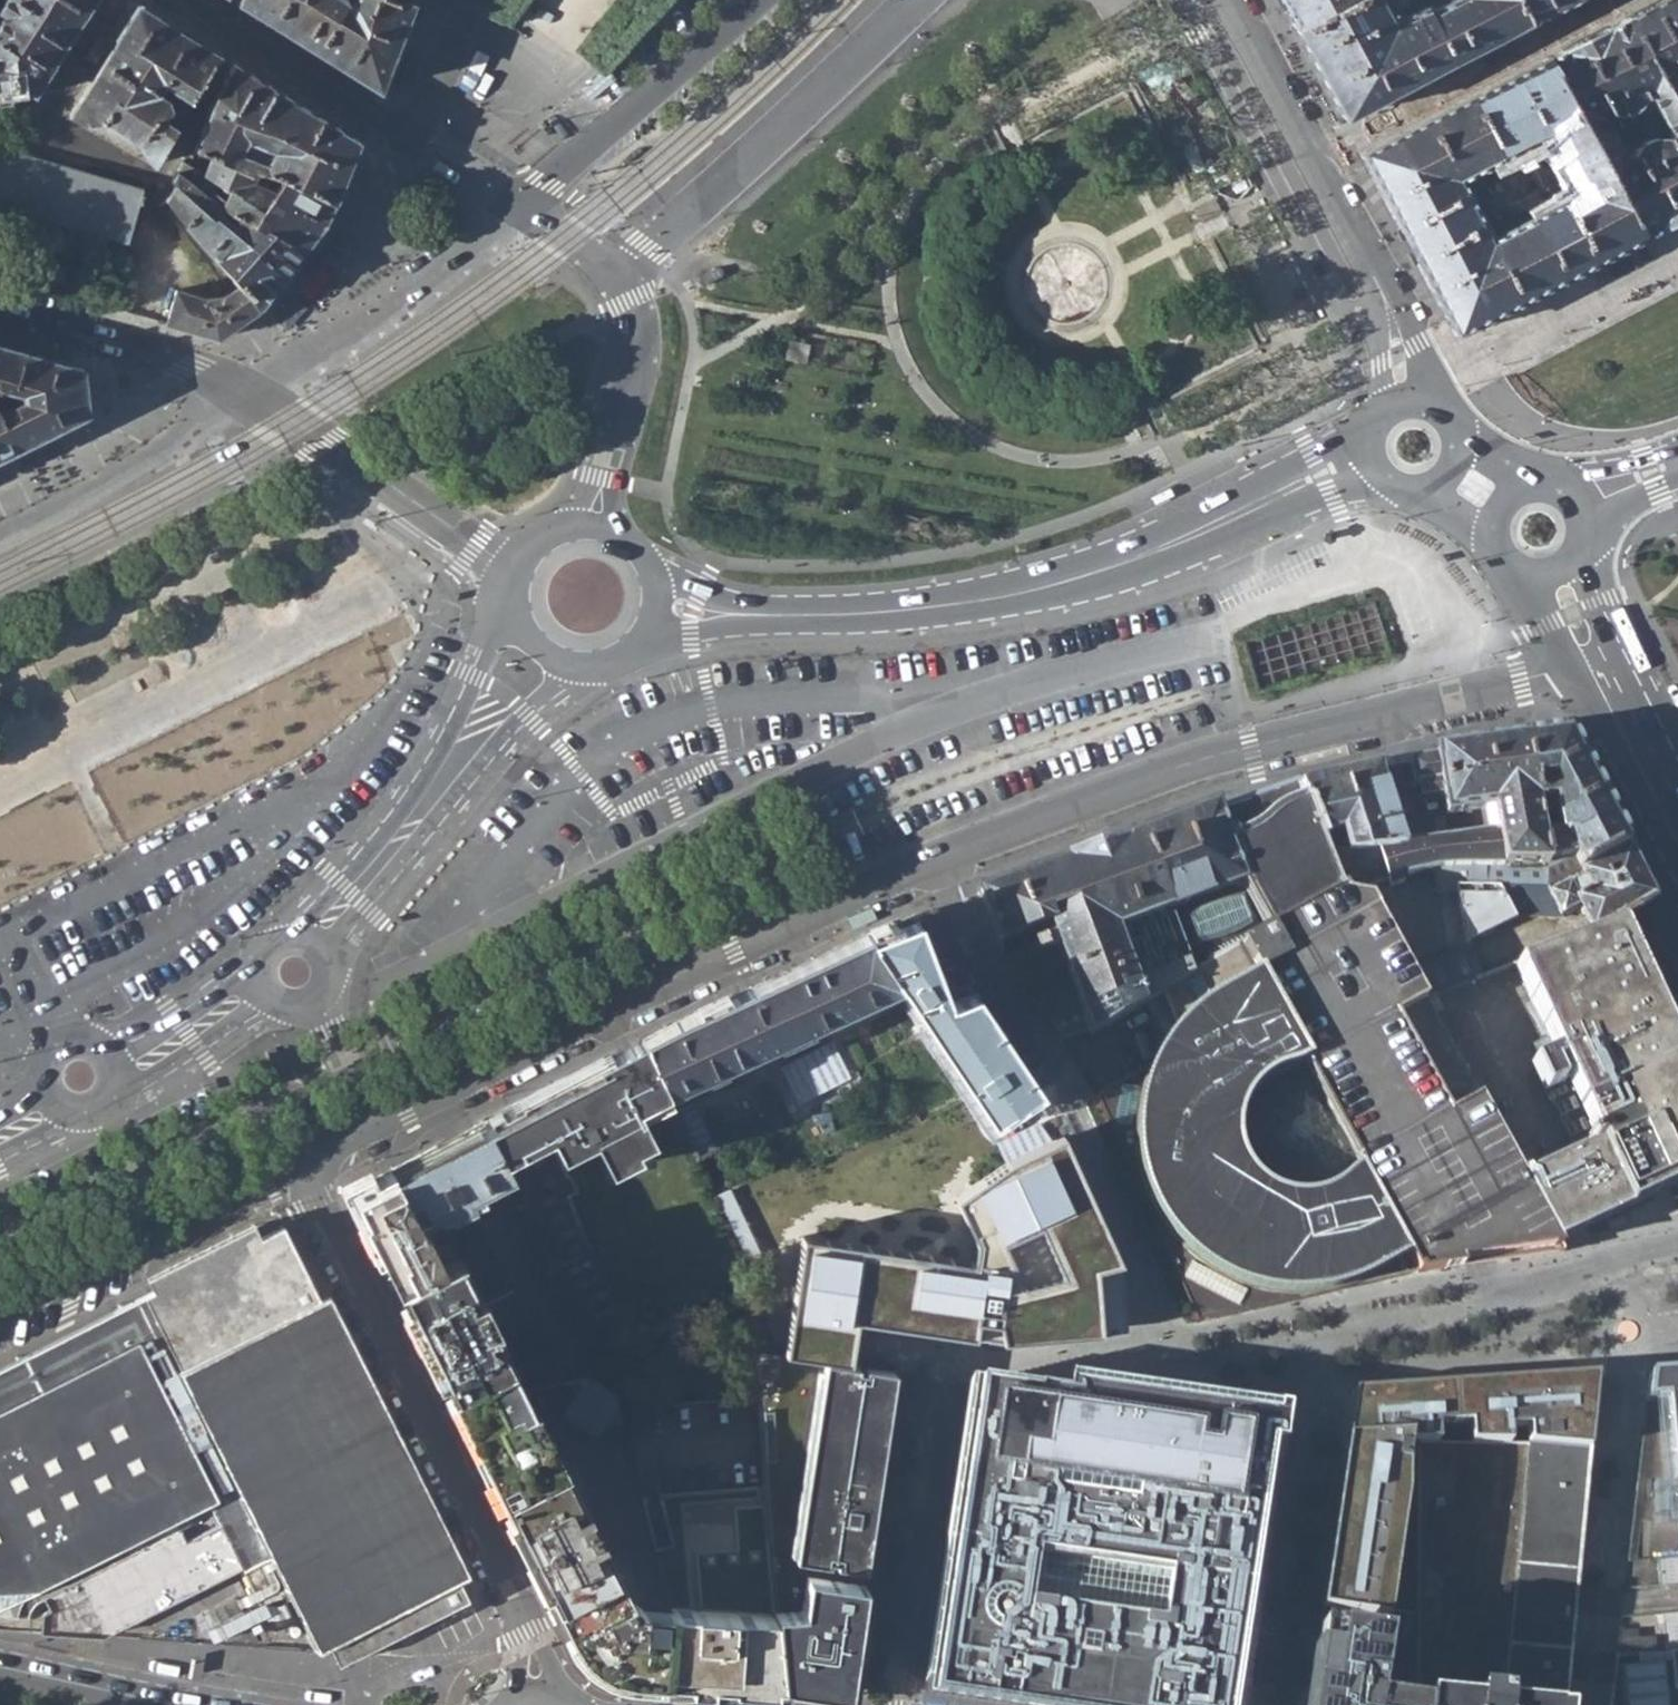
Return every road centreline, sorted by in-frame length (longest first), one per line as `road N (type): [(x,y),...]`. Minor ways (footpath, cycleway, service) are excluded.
road 1 (residential): [(1565,668),(1207,758),(943,852),(370,1120)]
road 2 (residential): [(536,1702),(529,1640),(317,1201),(317,1162)]
road 3 (secondary): [(1372,425),(1139,537),(922,611)]
road 4 (secondary): [(922,611),(1009,607),(1092,589),(1383,475)]
road 5 (secondary): [(514,596),(438,755),(295,935)]
road 6 (unclassified): [(915,0),(649,246),(614,267)]
road 7 (residential): [(1388,304),(1339,309),(1186,0)]
road 8 (secondary): [(330,961),(348,926),(469,776),(577,666)]
road 9 (residential): [(0,1230),(344,1057)]
road 10 (residential): [(317,1162),(0,1314)]
road 11 (residential): [(1388,304),(1228,0)]
road 12 (residential): [(895,1704),(946,1367)]
road 13 (residential): [(523,207),(409,296),(247,392)]
road 14 (tertiary): [(247,392),(517,575)]
road 15 (residential): [(523,207),(751,0)]
road 16 (residential): [(0,537),(143,462),(247,392)]
road 17 (tertiary): [(0,310),(188,365),(247,392)]
road 18 (secondary): [(1565,668),(1677,880)]
road 19 (residential): [(614,267),(632,300),(641,354),(610,476)]
road 20 (primary): [(186,1704),(0,1665)]
road 21 (secondary): [(740,618),(922,611)]
road 22 (secondary): [(260,959),(147,1034),(106,1039)]
road 23 (secondary): [(123,1090),(154,1079),(275,1003)]
road 24 (secondary): [(1677,782),(1614,655)]
road 25 (secondary): [(1614,655),(1594,604),(1583,537)]

